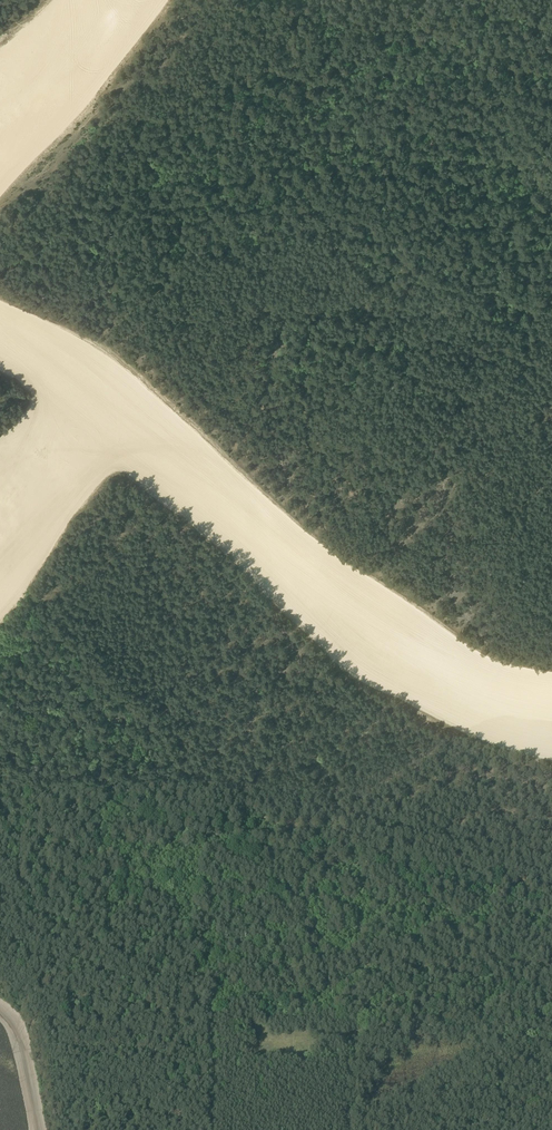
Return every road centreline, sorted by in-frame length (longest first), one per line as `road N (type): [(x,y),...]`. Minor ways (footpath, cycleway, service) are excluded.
road 1 (track): [(551,712),(508,708),(450,681),(319,595),(142,432),(0,335)]
road 2 (track): [(0,166),(91,75),(148,0)]
road 3 (track): [(0,1007),(22,1037),(39,1129)]

